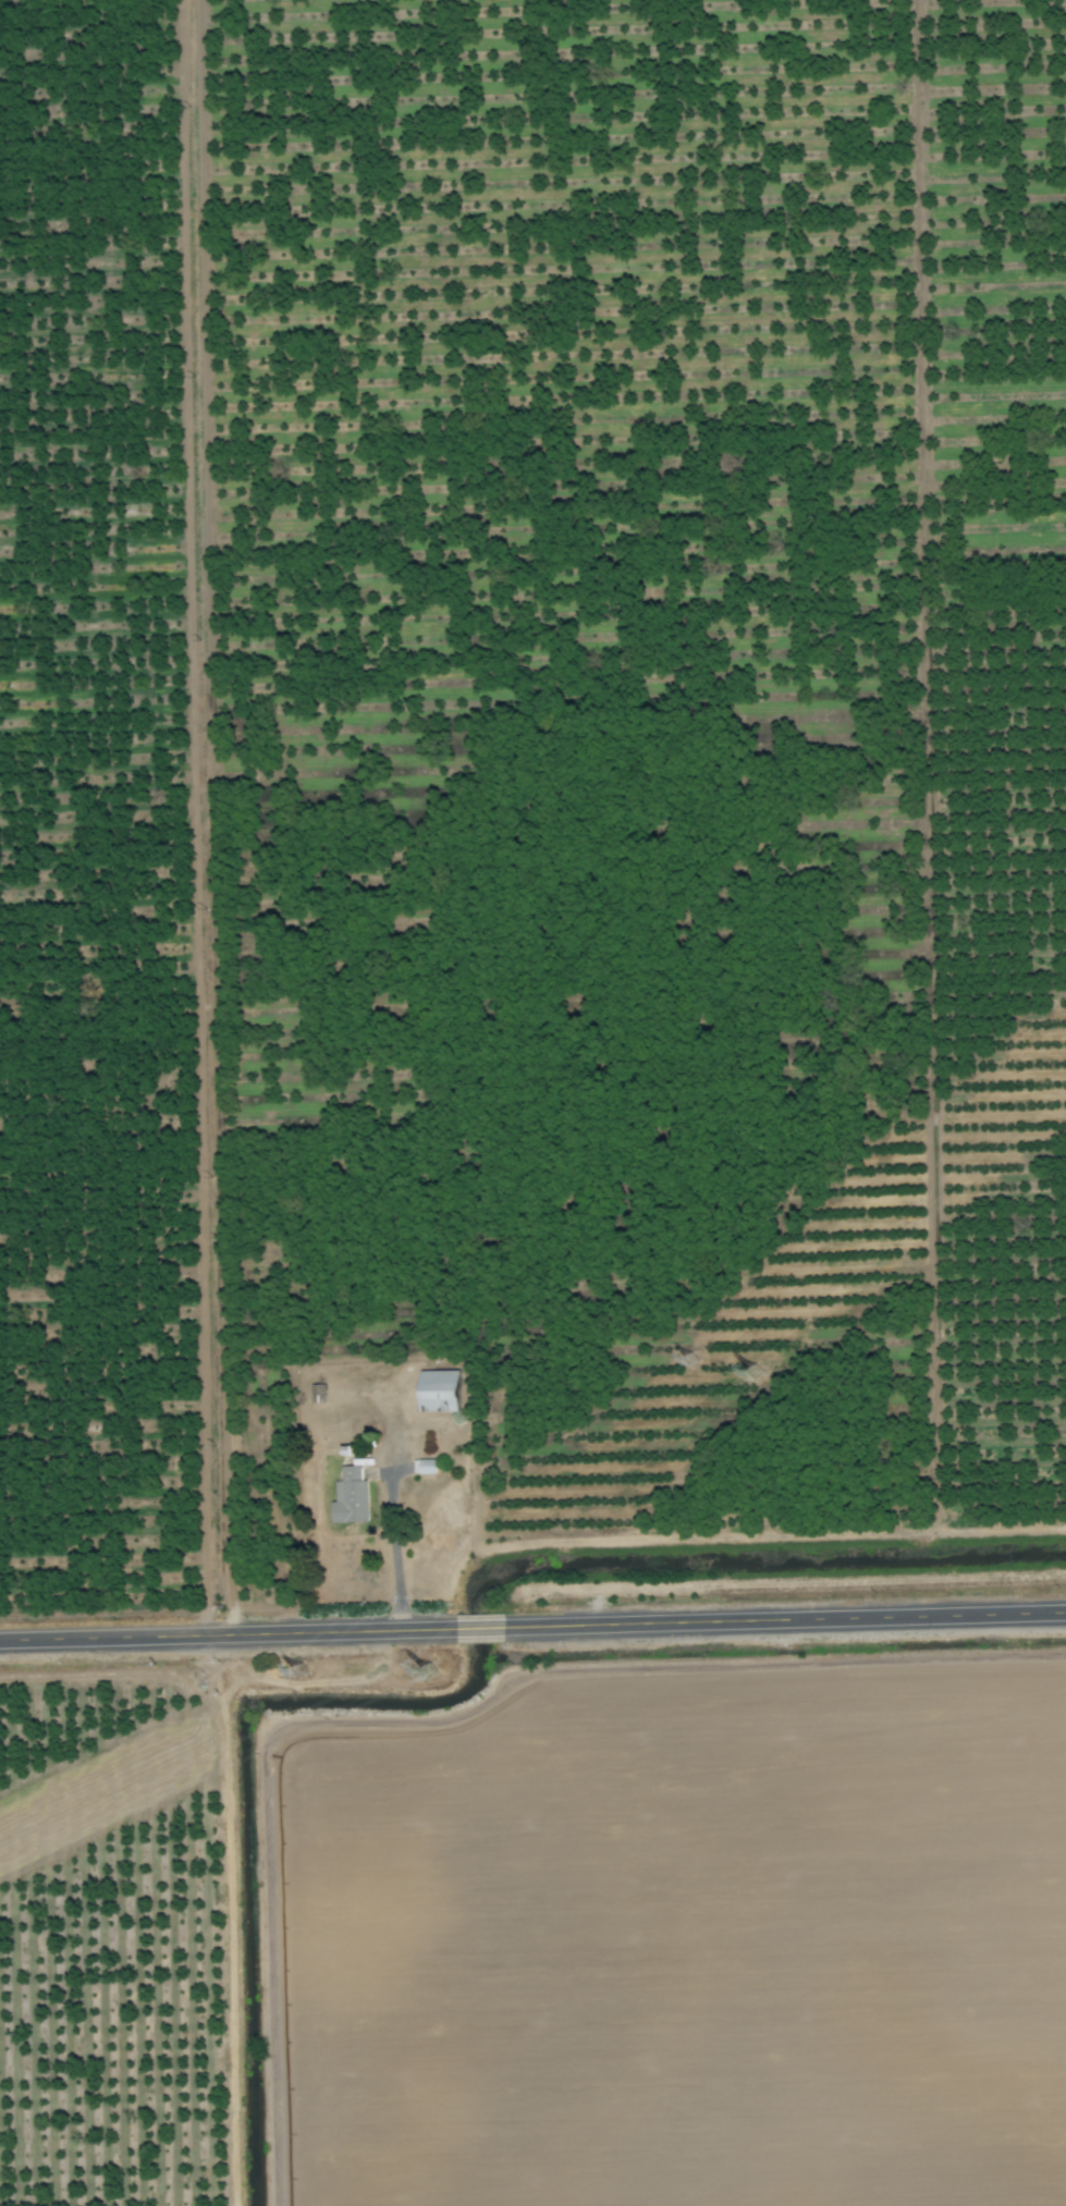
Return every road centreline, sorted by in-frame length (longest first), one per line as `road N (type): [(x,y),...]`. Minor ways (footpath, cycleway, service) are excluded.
road 1 (tertiary): [(507,1630),(1065,1616)]
road 2 (tertiary): [(0,1644),(451,1631)]

